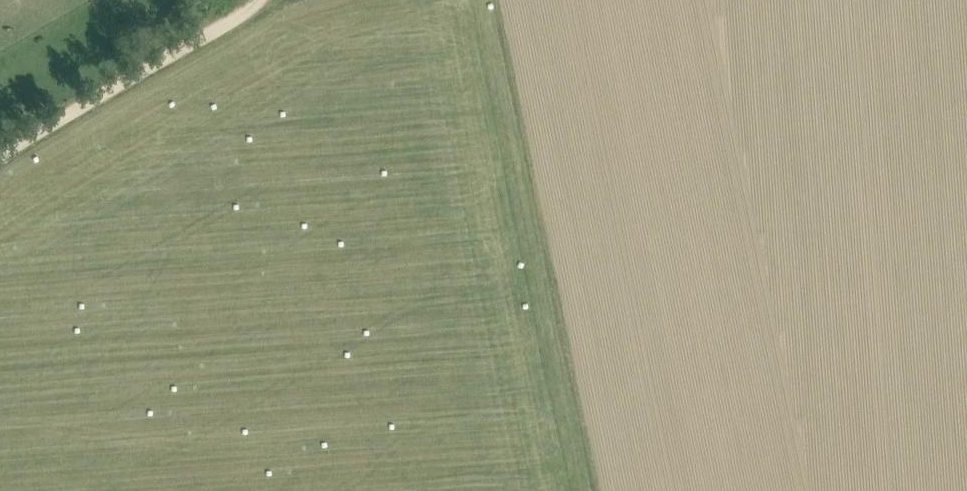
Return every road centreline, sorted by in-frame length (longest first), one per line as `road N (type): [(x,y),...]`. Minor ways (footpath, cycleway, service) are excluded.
road 1 (unclassified): [(258,0),(0,152)]

